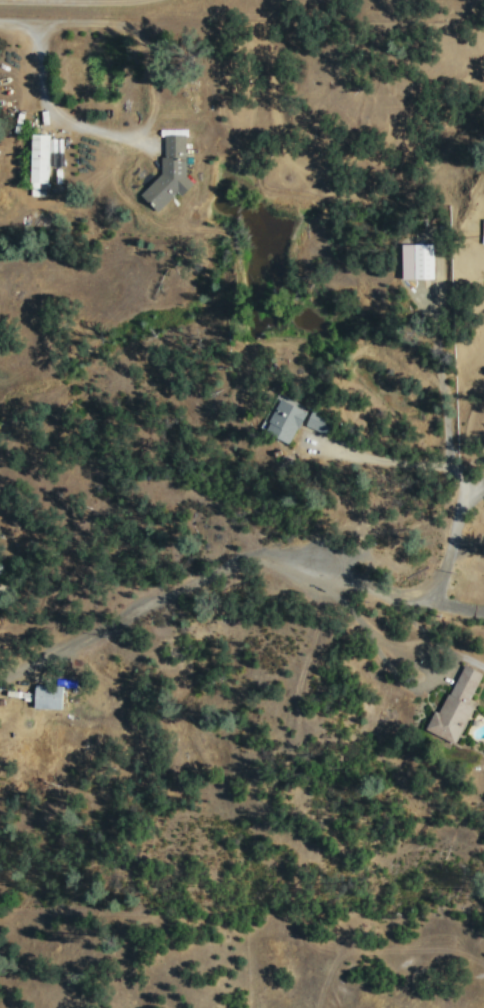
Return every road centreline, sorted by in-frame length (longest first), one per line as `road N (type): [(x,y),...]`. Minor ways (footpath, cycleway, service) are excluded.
road 1 (residential): [(483,614),(365,594),(277,565),(247,565),(0,689)]
road 2 (residential): [(448,607),(473,447)]

